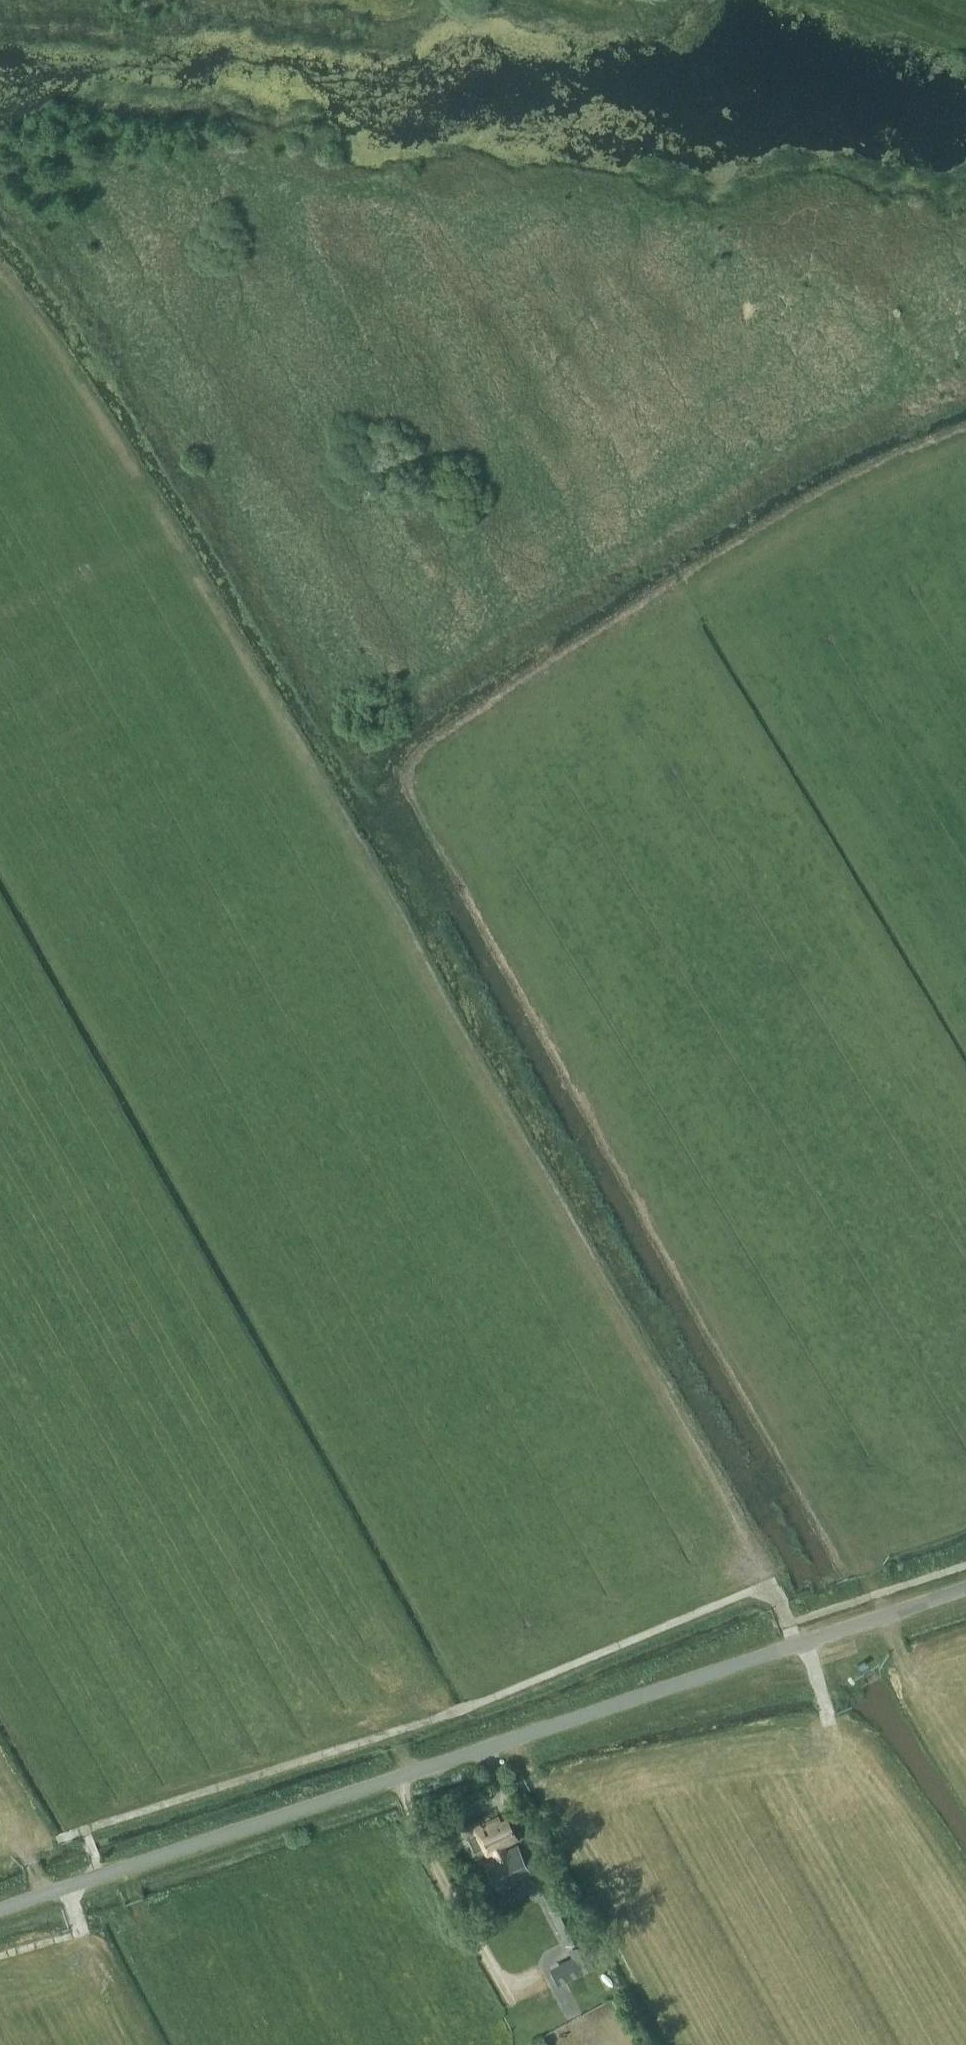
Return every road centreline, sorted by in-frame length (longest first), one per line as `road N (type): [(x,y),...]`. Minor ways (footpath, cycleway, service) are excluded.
road 1 (unclassified): [(0,1914),(965,1592)]

